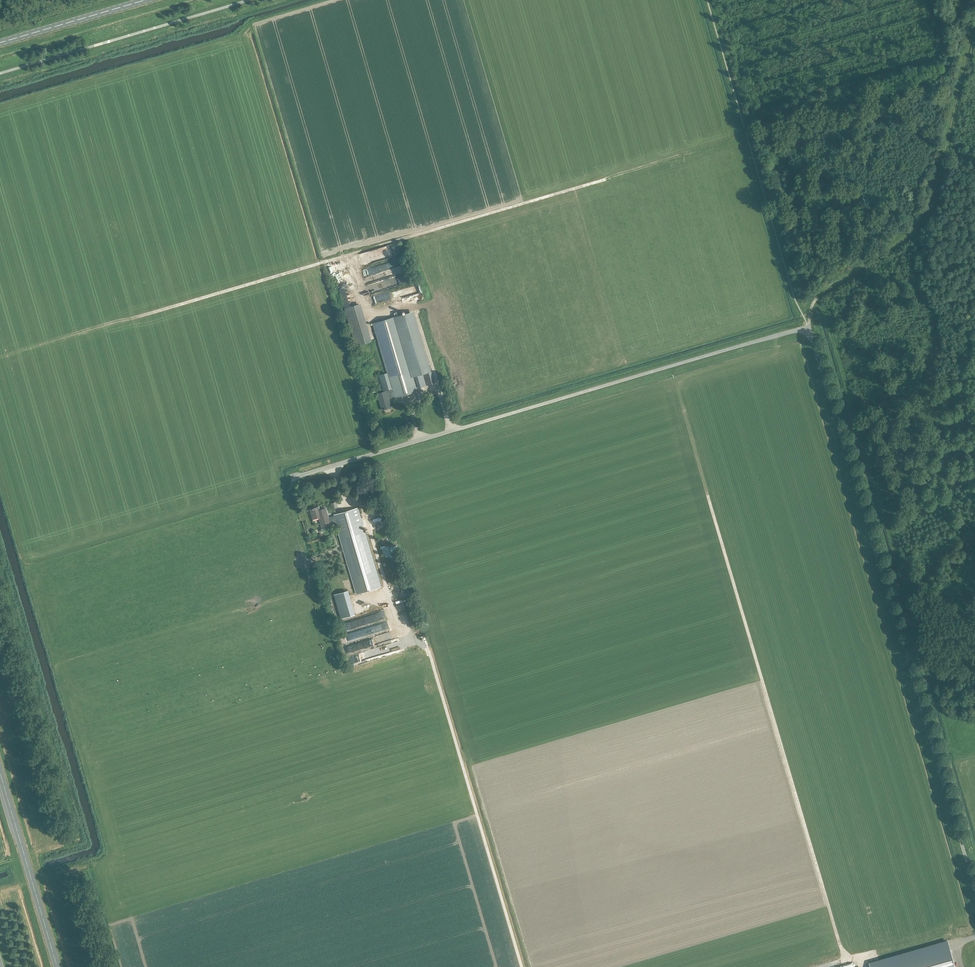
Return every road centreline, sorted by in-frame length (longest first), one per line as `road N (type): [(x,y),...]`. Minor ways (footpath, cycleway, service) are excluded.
road 1 (unclassified): [(974,893),(813,339),(804,331),(292,478)]
road 2 (track): [(844,956),(708,495)]
road 3 (track): [(809,334),(820,294),(930,212),(974,29)]
road 4 (track): [(403,630),(427,647),(522,966)]
road 5 (trunk): [(58,966),(0,770)]
road 6 (secondary): [(0,42),(139,0)]
road 7 (track): [(974,320),(937,296),(923,265),(930,212)]

